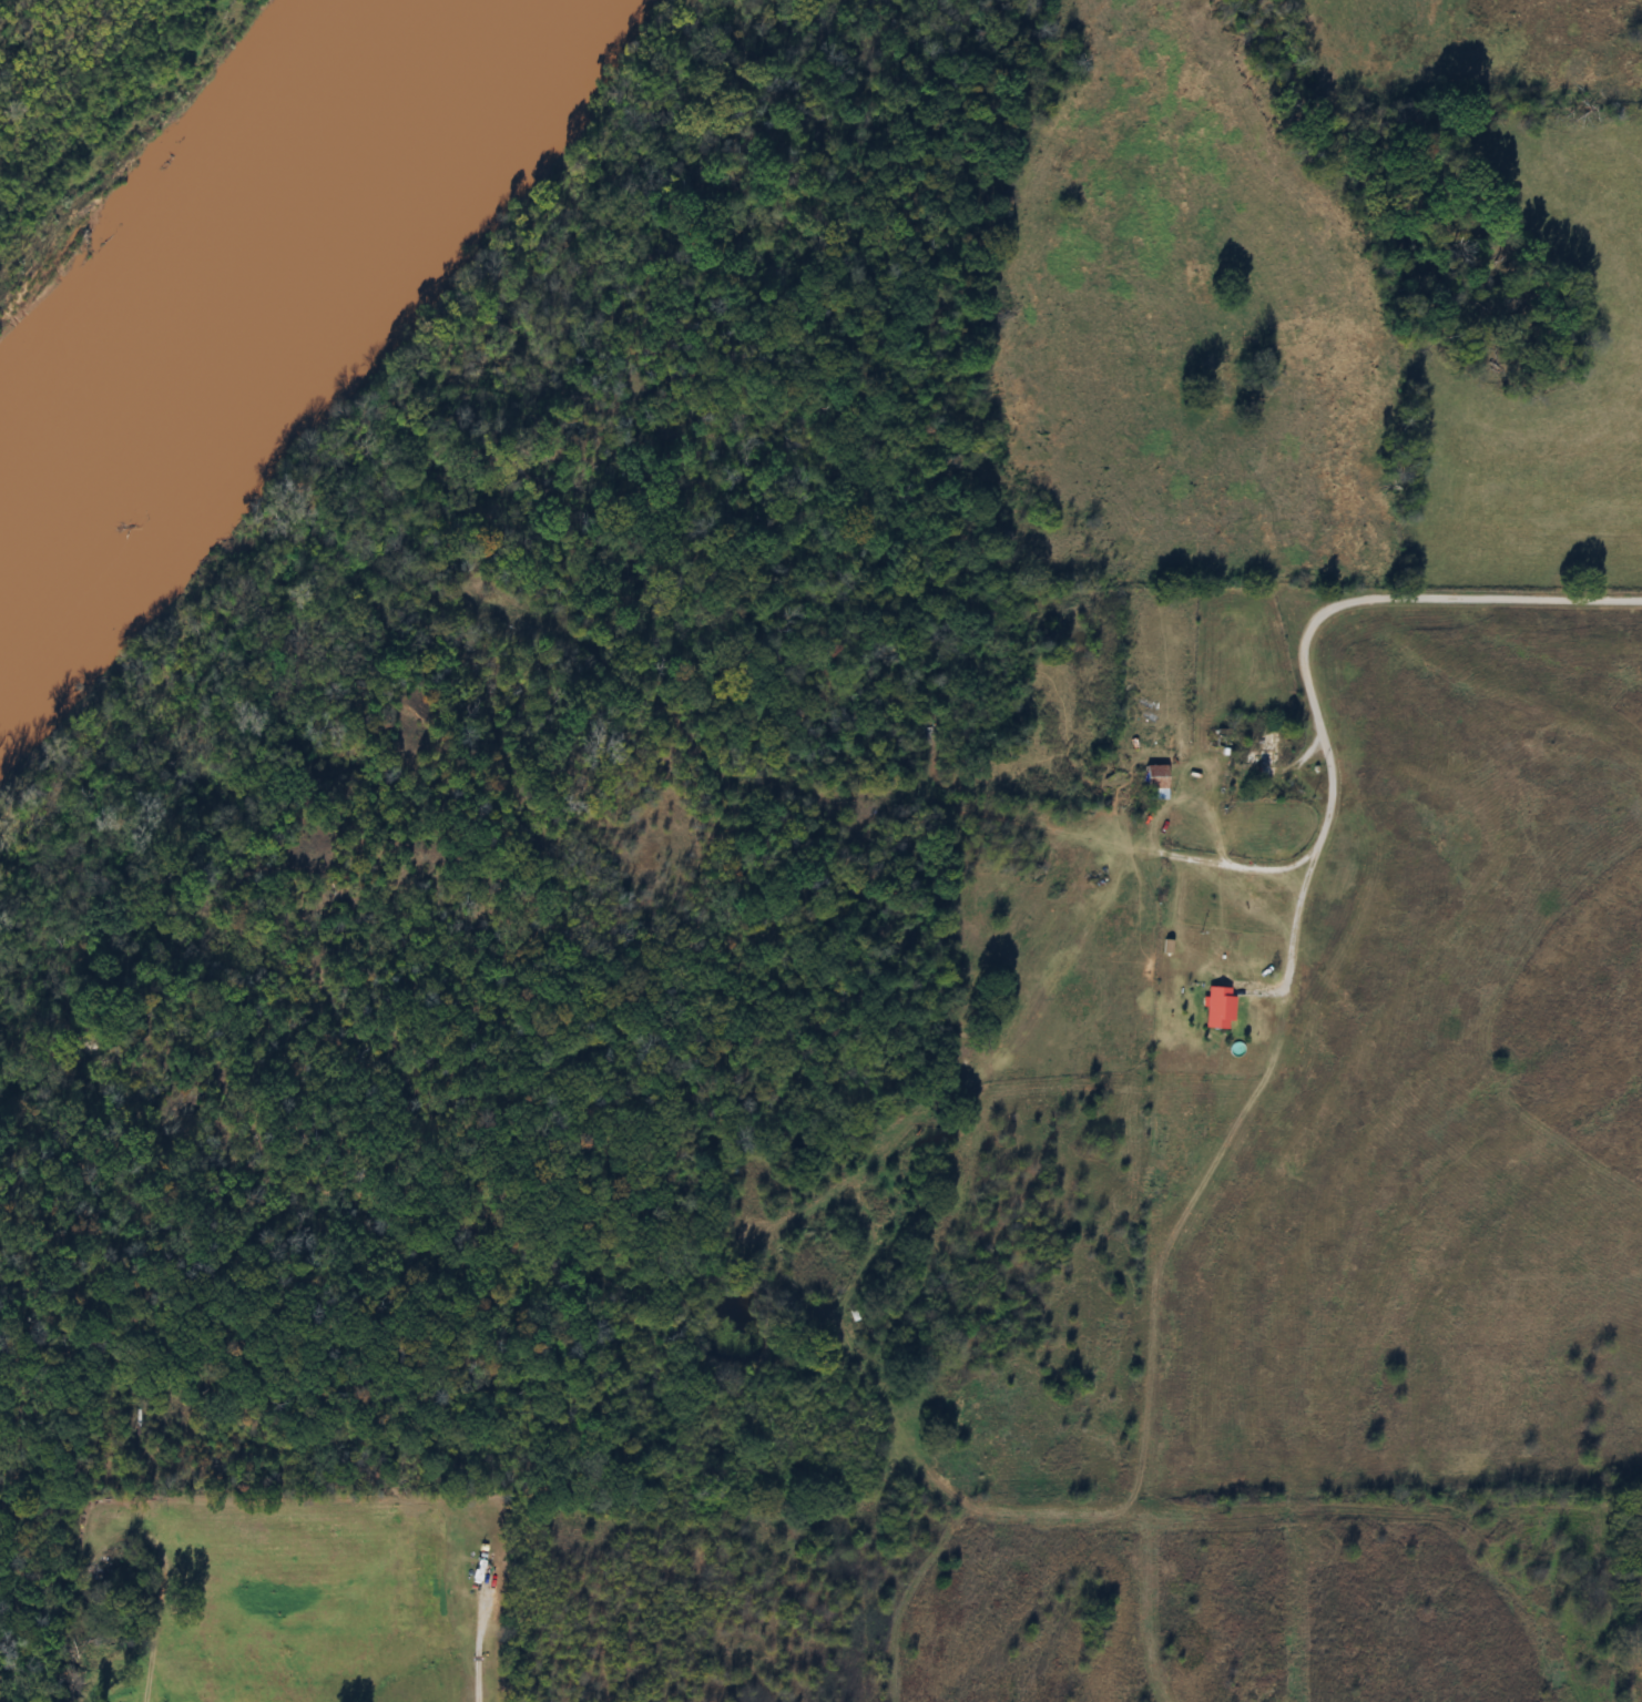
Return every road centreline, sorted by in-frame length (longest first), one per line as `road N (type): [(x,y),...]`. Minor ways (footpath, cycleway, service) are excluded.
road 1 (residential): [(1641,603),(1363,599),(1329,610)]
road 2 (residential): [(1329,610),(1307,631),(1322,743)]

